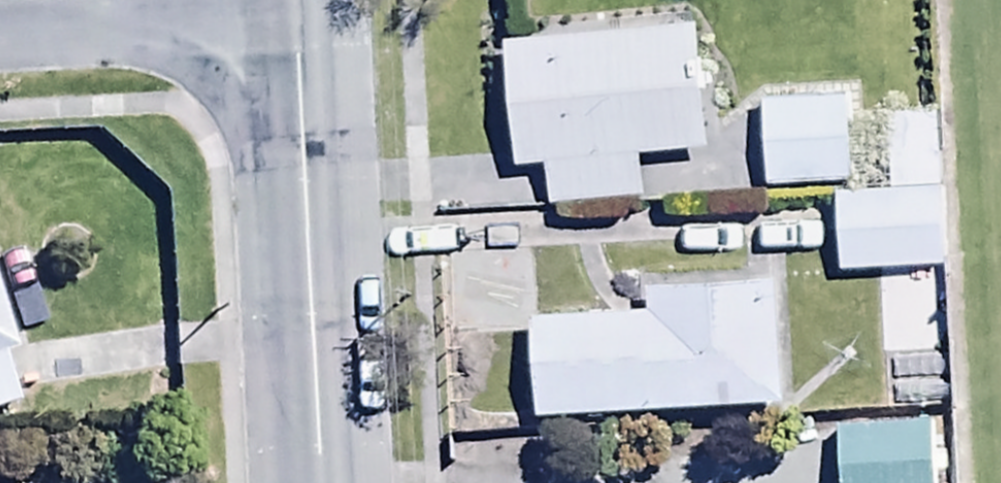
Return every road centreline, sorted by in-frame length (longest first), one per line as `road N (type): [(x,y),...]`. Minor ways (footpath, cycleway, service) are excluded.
road 1 (secondary): [(316,482),(291,0)]

